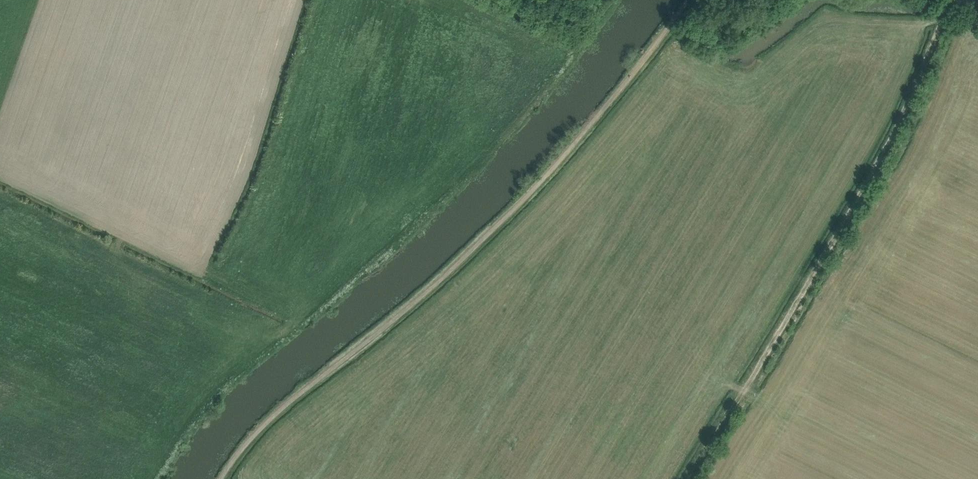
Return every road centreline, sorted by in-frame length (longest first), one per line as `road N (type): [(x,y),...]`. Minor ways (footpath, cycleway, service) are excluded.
road 1 (track): [(957,0),(894,138),(692,478)]

